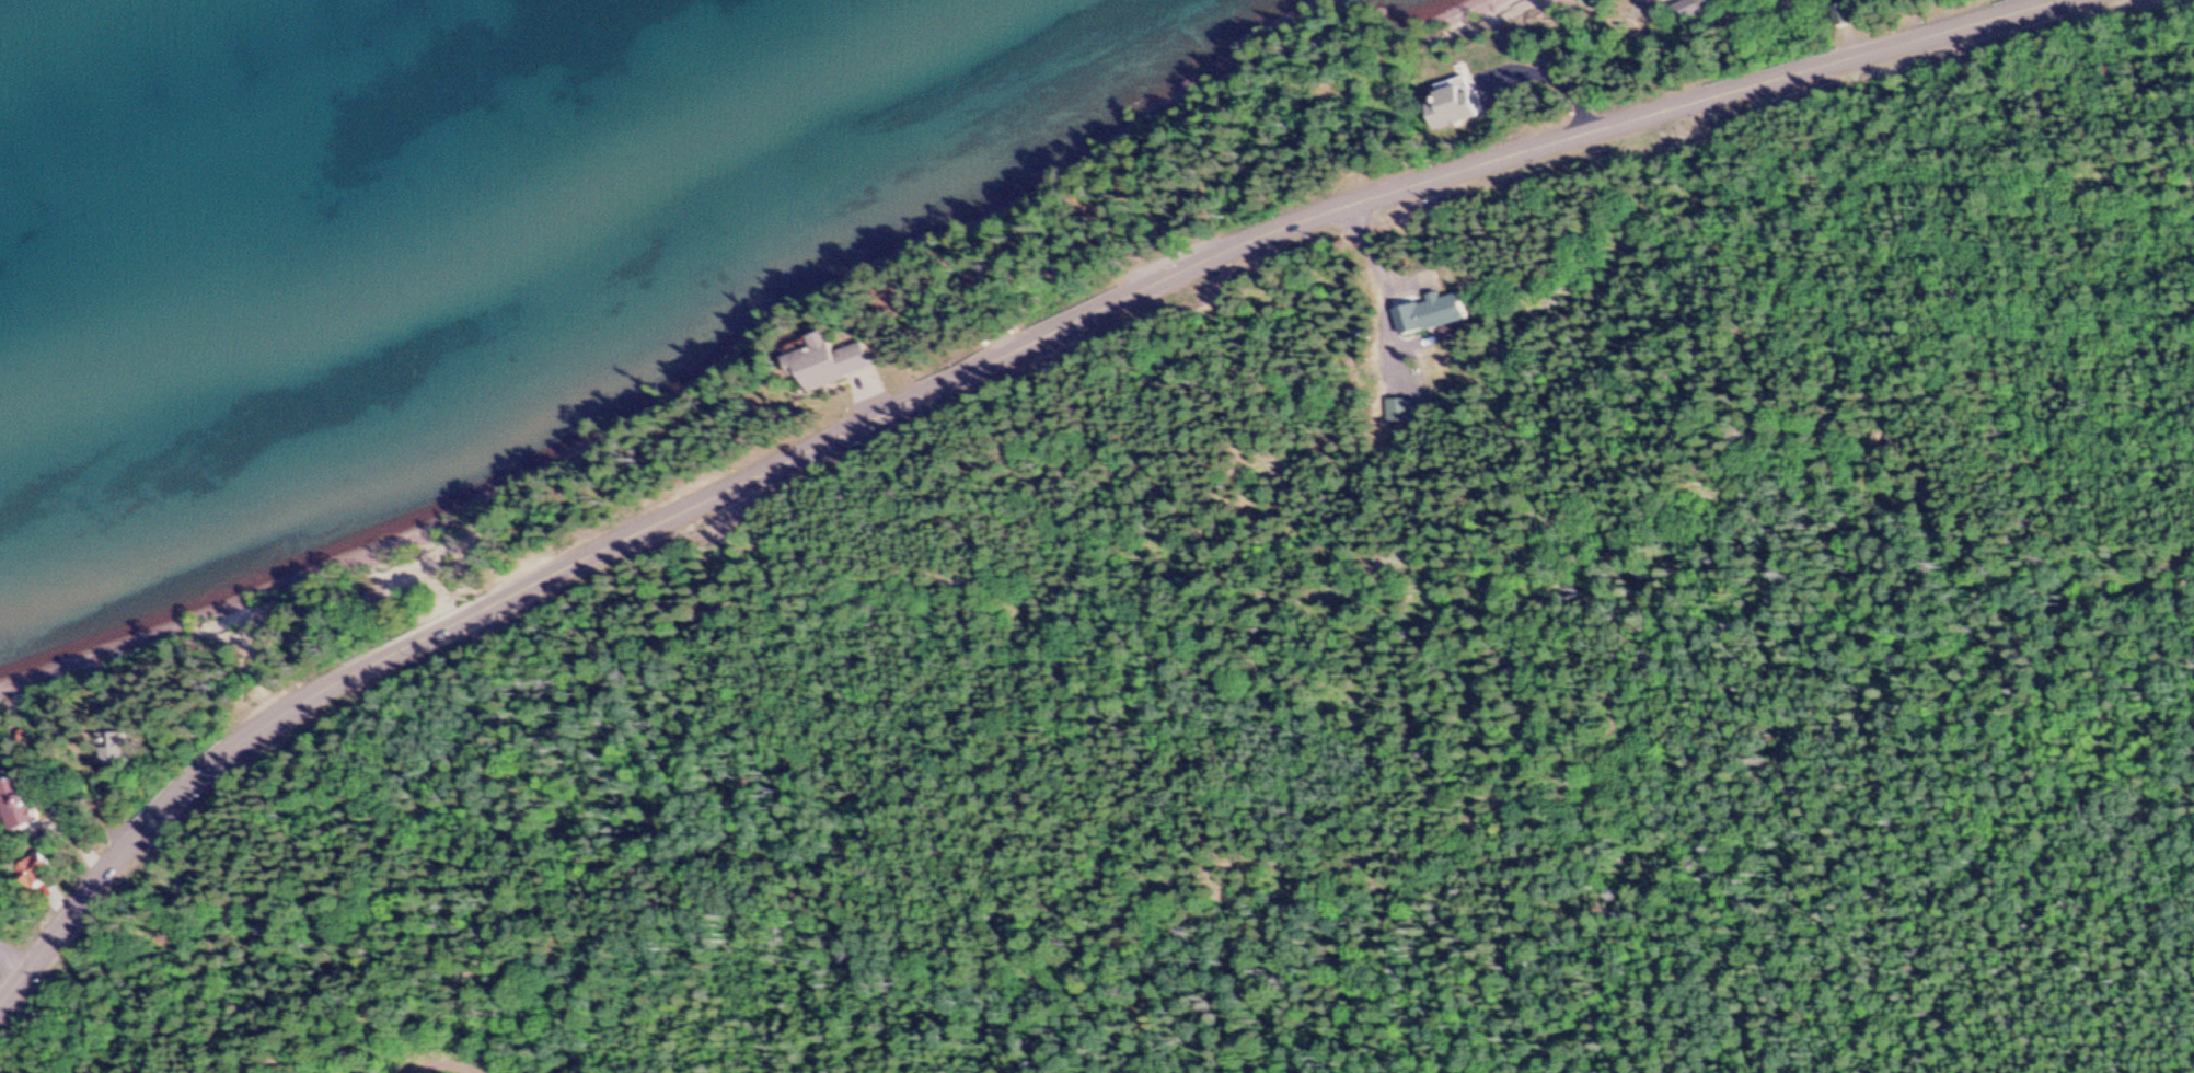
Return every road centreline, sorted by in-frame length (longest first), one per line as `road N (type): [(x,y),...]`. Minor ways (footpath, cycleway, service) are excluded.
road 1 (tertiary): [(0,994),(196,775),(267,724),(750,475),(1277,228),(2045,0)]

